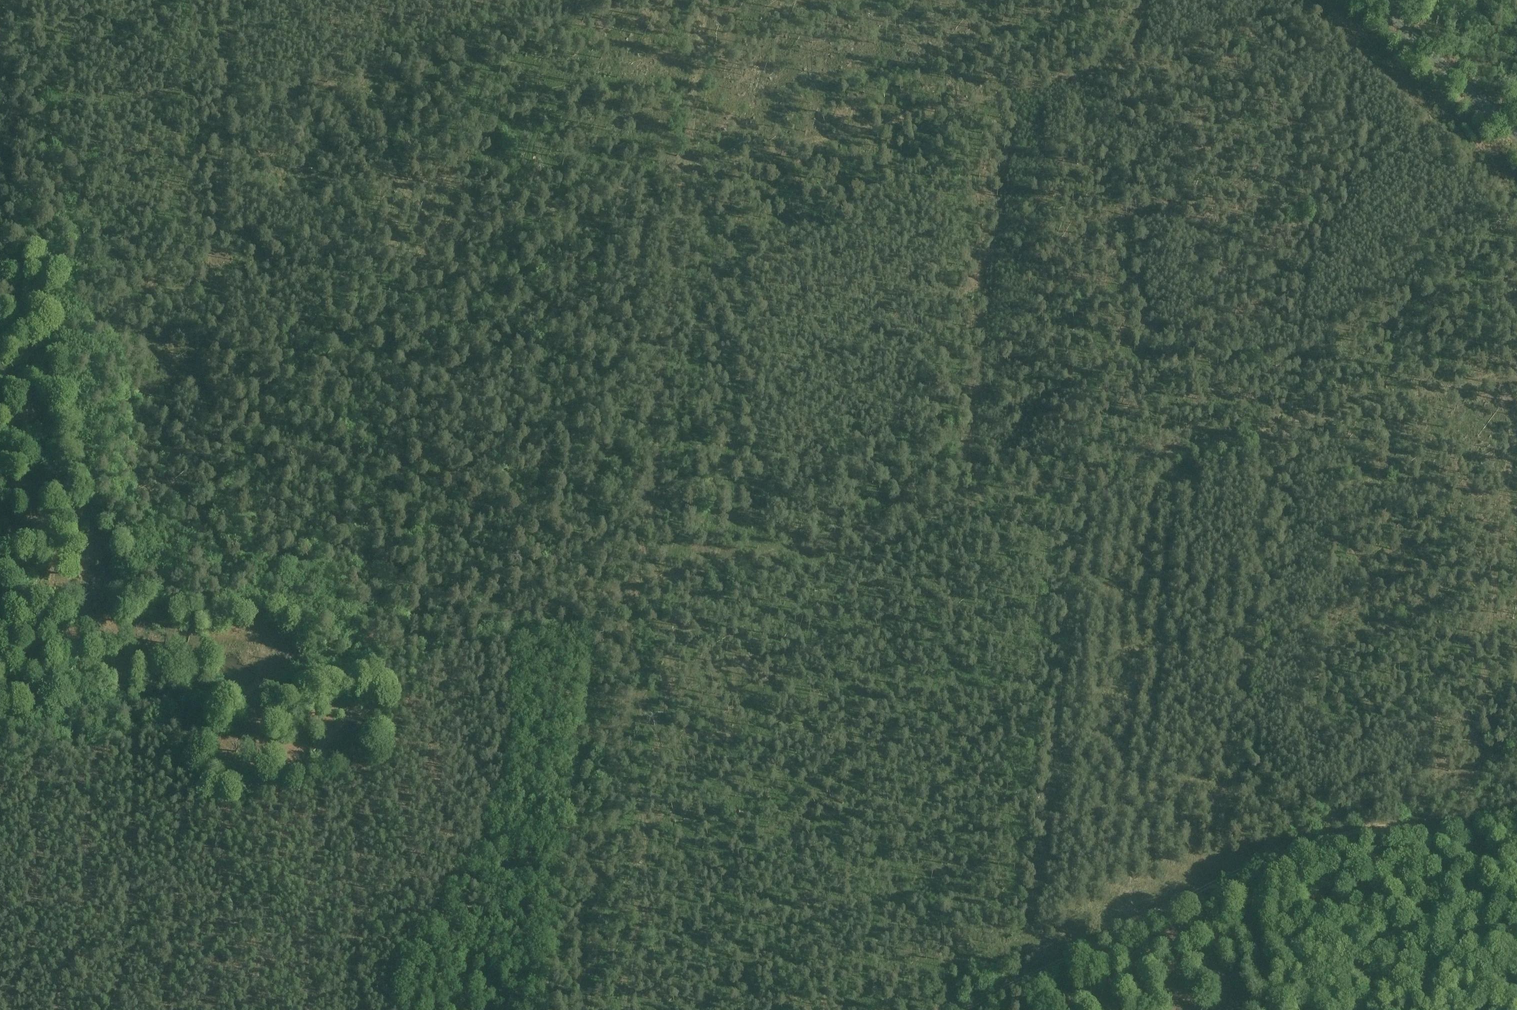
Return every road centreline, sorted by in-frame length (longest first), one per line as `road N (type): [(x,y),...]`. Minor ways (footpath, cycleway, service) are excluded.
road 1 (track): [(989,1009),(1259,861),(1386,825),(1439,843),(1468,864),(1497,1009)]
road 2 (tertiary): [(1516,135),(1373,0)]

